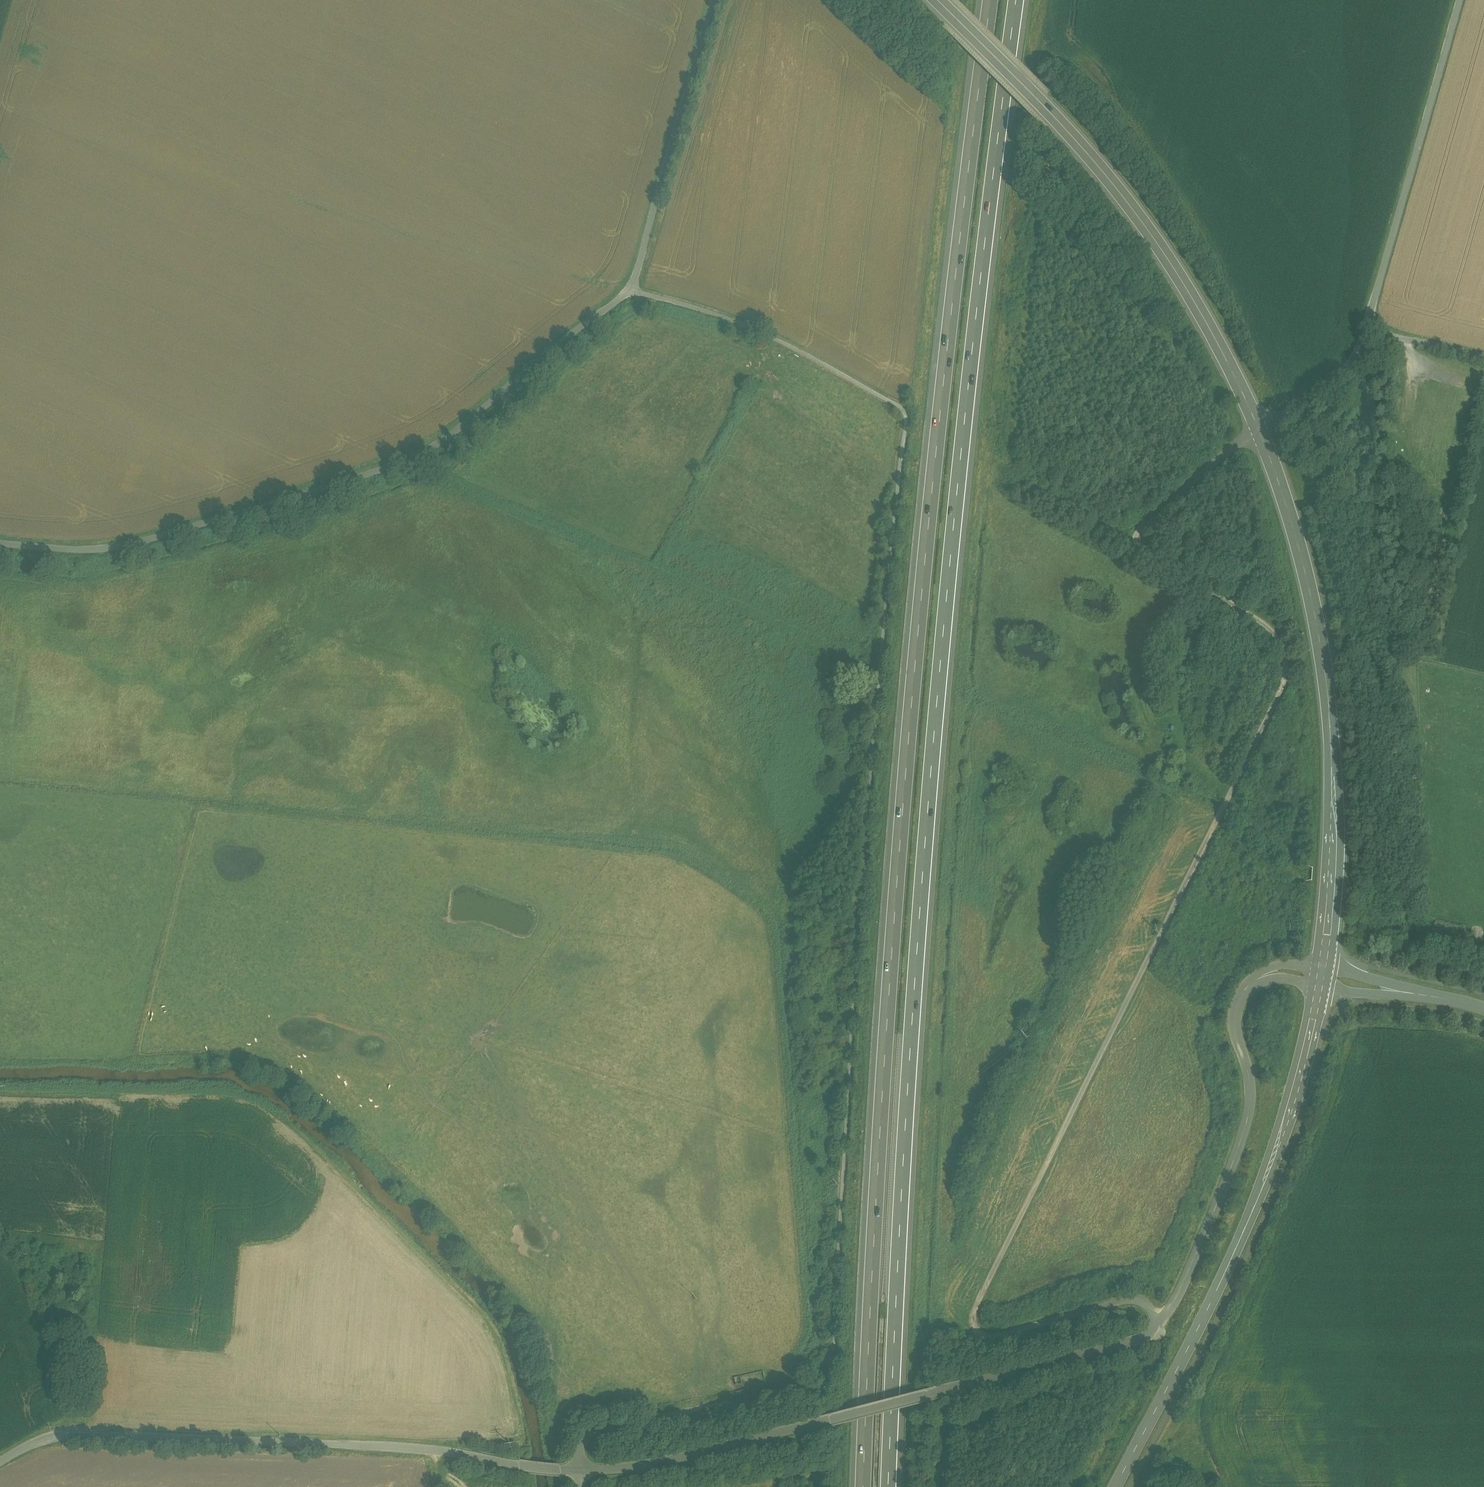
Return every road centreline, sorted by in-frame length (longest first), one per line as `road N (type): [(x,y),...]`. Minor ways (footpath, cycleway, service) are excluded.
road 1 (motorway): [(894,1486),(934,787),(1021,0)]
road 2 (motorway): [(985,0),(911,645),(858,1486)]
road 3 (unclassified): [(0,1458),(69,1421),(580,1472),(655,1465),(1041,1369)]
road 4 (residential): [(0,550),(70,555),(198,529),(323,496),(452,444),(524,375),(625,301),(645,265),(716,0)]
road 5 (residential): [(1041,1369),(1131,1347),(1162,1325),(1247,1120),(1251,1093),(1234,1013),(1245,986),(1271,974),(1321,977)]
road 6 (secondary): [(1259,425),(1310,592),(1330,727),(1333,808),(1321,977)]
road 7 (secondary): [(1321,977),(1276,1152),(1115,1486)]
road 8 (secondary): [(936,0),(1120,195),(1188,292),(1259,425)]
road 9 (residential): [(1465,0),(1369,323)]
road 10 (secondary): [(1321,977),(1483,1009)]
road 11 (residential): [(1369,323),(1259,425)]

